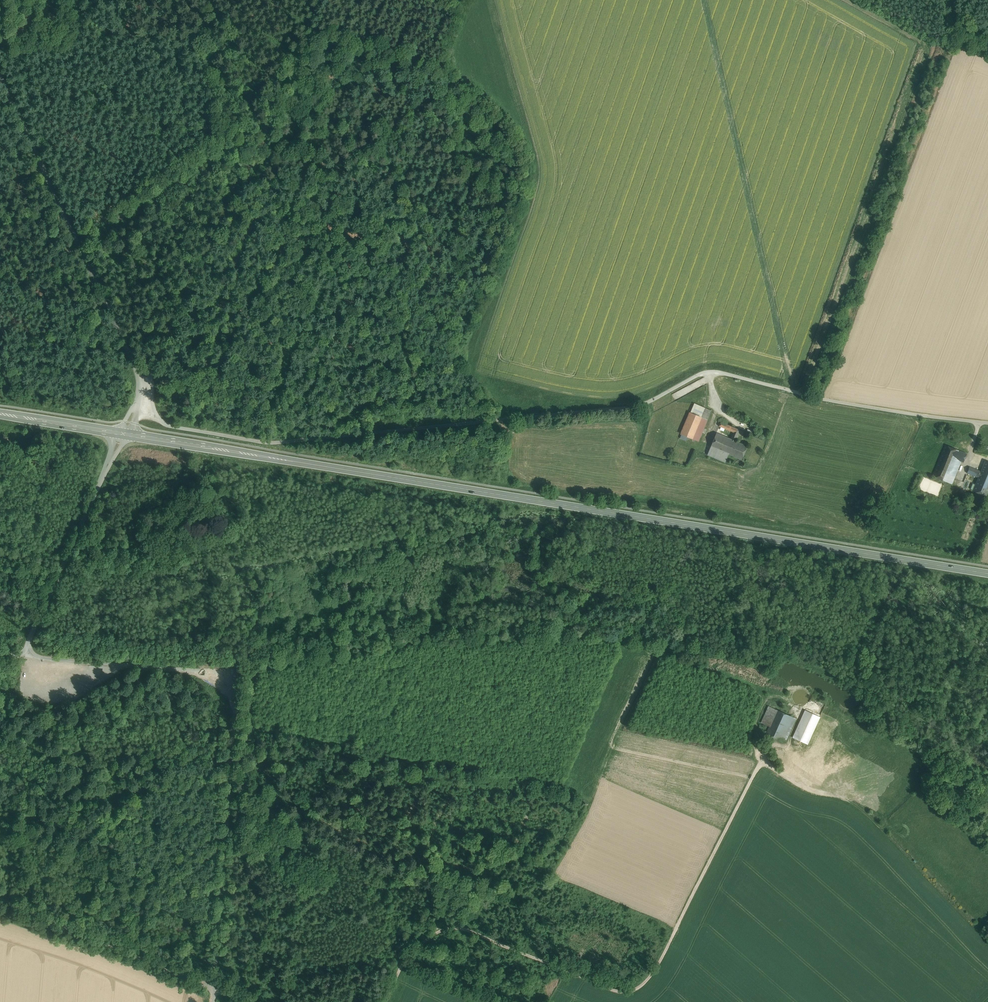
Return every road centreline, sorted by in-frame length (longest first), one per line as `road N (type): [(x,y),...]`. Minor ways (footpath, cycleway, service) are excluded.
road 1 (unclassified): [(987,423),(827,400),(721,372),(703,373),(639,407),(270,443),(169,426),(157,417),(149,381),(140,382)]
road 2 (secondary): [(987,574),(123,434)]
road 3 (unclassified): [(381,1001),(401,964),(450,928),(633,990),(651,973),(760,761),(812,790)]
road 4 (unclassified): [(214,989),(232,678),(22,657)]
road 5 (track): [(149,381),(238,178),(265,149),(270,110),(320,0)]
road 6 (unclassified): [(140,382),(0,74)]
road 7 (unclassified): [(22,657),(123,434)]
road 8 (track): [(0,899),(214,989)]
road 9 (track): [(245,136),(210,74),(207,0)]
road 10 (secondary): [(123,434),(0,414)]

